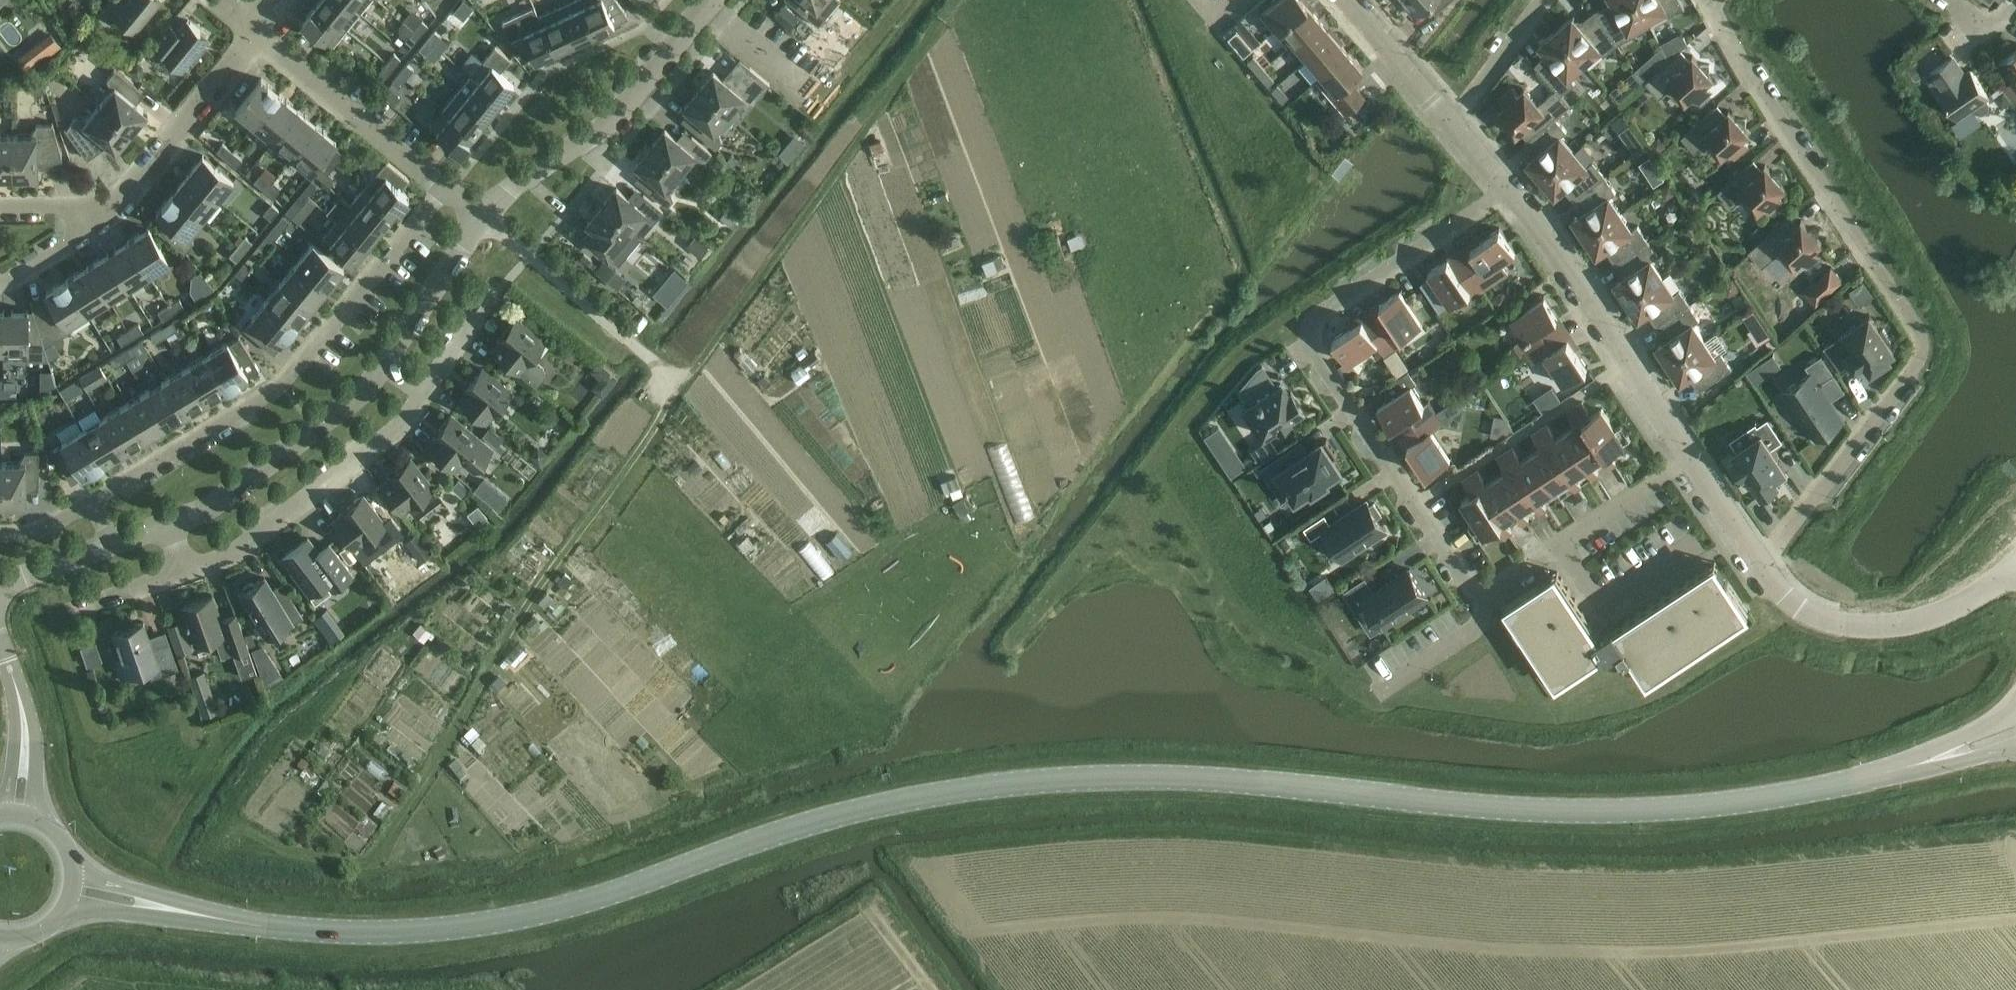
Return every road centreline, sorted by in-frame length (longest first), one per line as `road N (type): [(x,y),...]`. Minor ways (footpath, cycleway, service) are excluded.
road 1 (secondary): [(172,908),(318,932),(498,923),(620,892),(821,821),(1023,781),(1206,778),(1606,812),(1756,801),(1922,764)]
road 2 (track): [(382,861),(494,656),(934,39)]
road 3 (residential): [(1483,590),(1462,577),(1315,345),(1318,321),(1510,191)]
road 4 (residential): [(89,507),(277,393),(447,192)]
road 5 (residential): [(1760,565),(1924,348),(1873,265)]
road 6 (residential): [(1690,461),(1510,191)]
road 7 (residential): [(483,218),(512,189),(611,125),(715,0)]
road 8 (residential): [(1873,265),(1709,0)]
road 9 (residential): [(183,573),(241,550),(399,429),(423,392)]
road 10 (residential): [(2015,566),(1942,615),(1886,626),(1805,612),(1760,565)]
road 11 (residential): [(166,527),(202,515),(368,386),(384,365)]
road 12 (residential): [(684,384),(483,218)]
road 13 (residential): [(447,192),(254,30)]
road 14 (residential): [(1483,590),(1501,586),(1690,461)]
road 15 (residential): [(120,208),(254,30)]
road 16 (residential): [(384,365),(483,218)]
road 17 (residential): [(1456,123),(1349,0)]
road 18 (residential): [(1456,123),(1538,0)]
road 19 (residential): [(120,208),(24,280),(0,280)]
road 20 (residential): [(423,392),(499,289)]
road 21 (residential): [(1760,565),(1690,461)]

